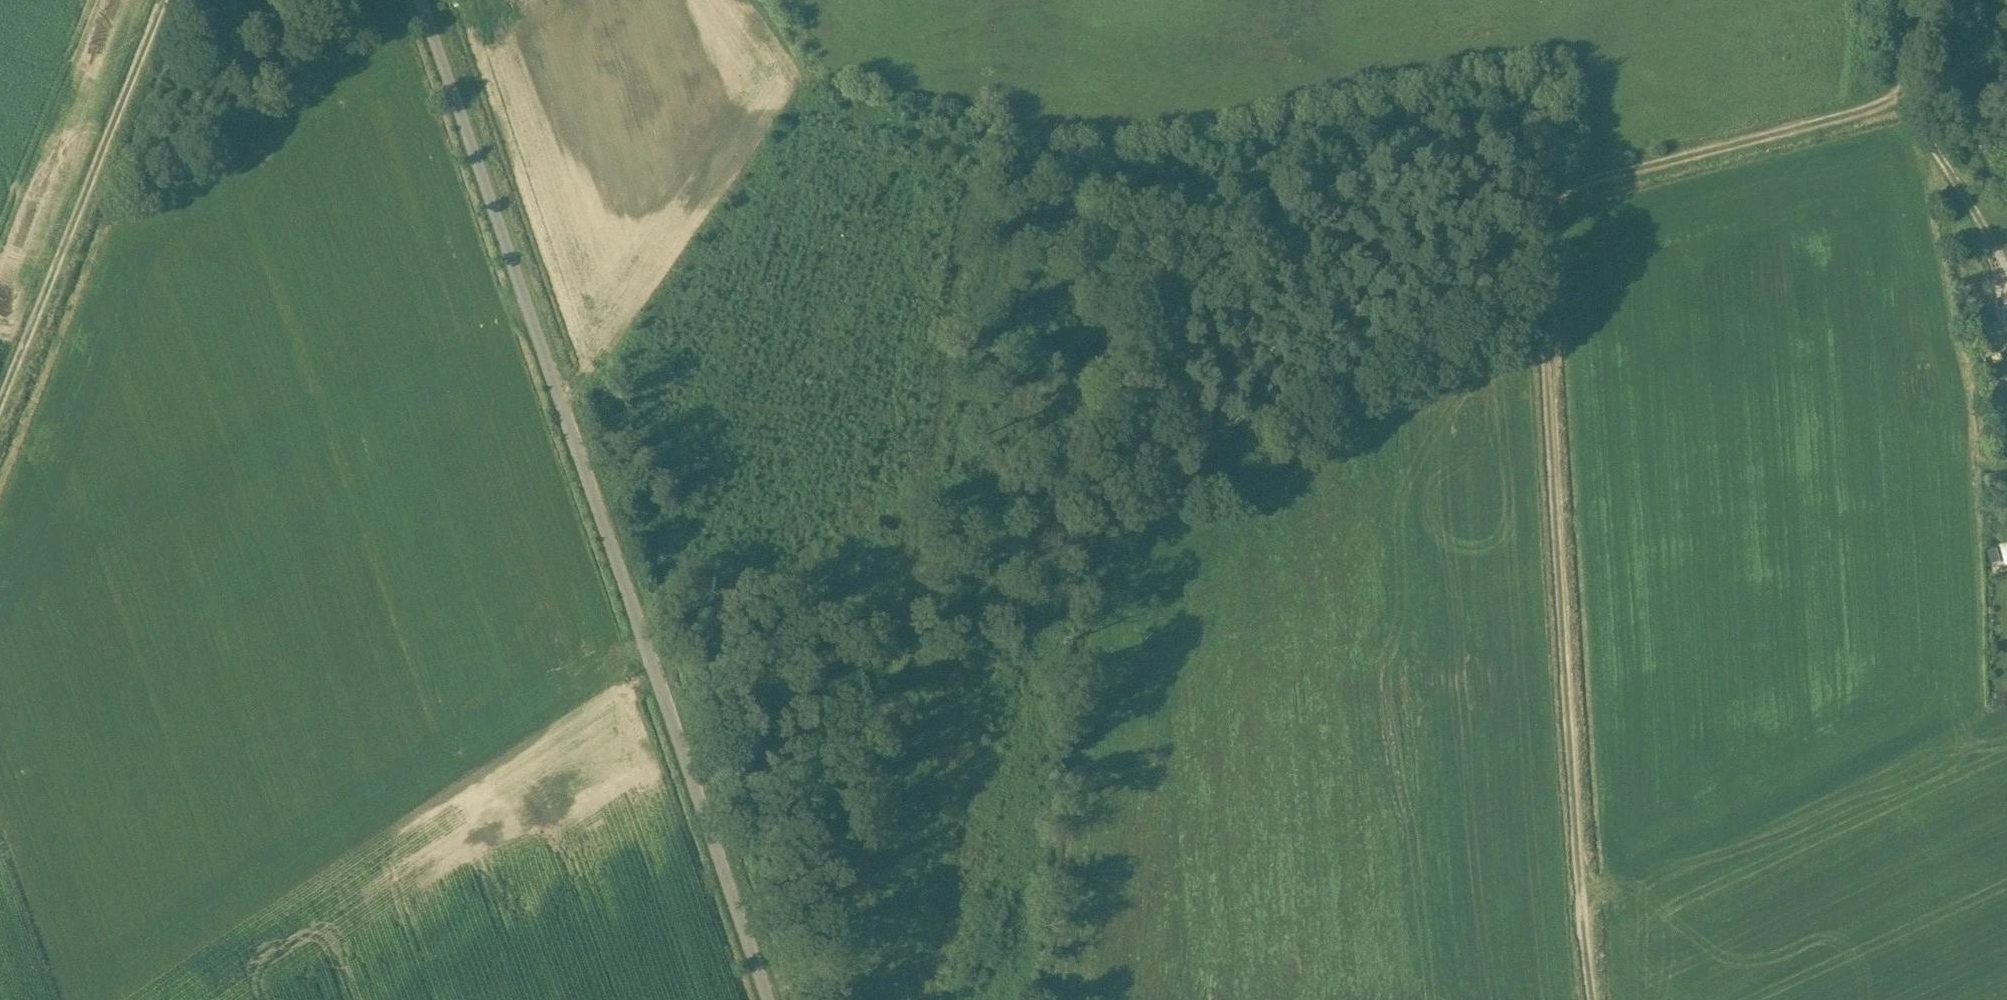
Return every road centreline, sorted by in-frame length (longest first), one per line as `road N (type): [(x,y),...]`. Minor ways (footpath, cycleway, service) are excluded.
road 1 (track): [(1915,0),(1915,72),(1898,102),(1555,192),(1533,225),(1595,999)]
road 2 (unclassified): [(419,0),(766,999)]
road 3 (track): [(170,0),(0,413)]

